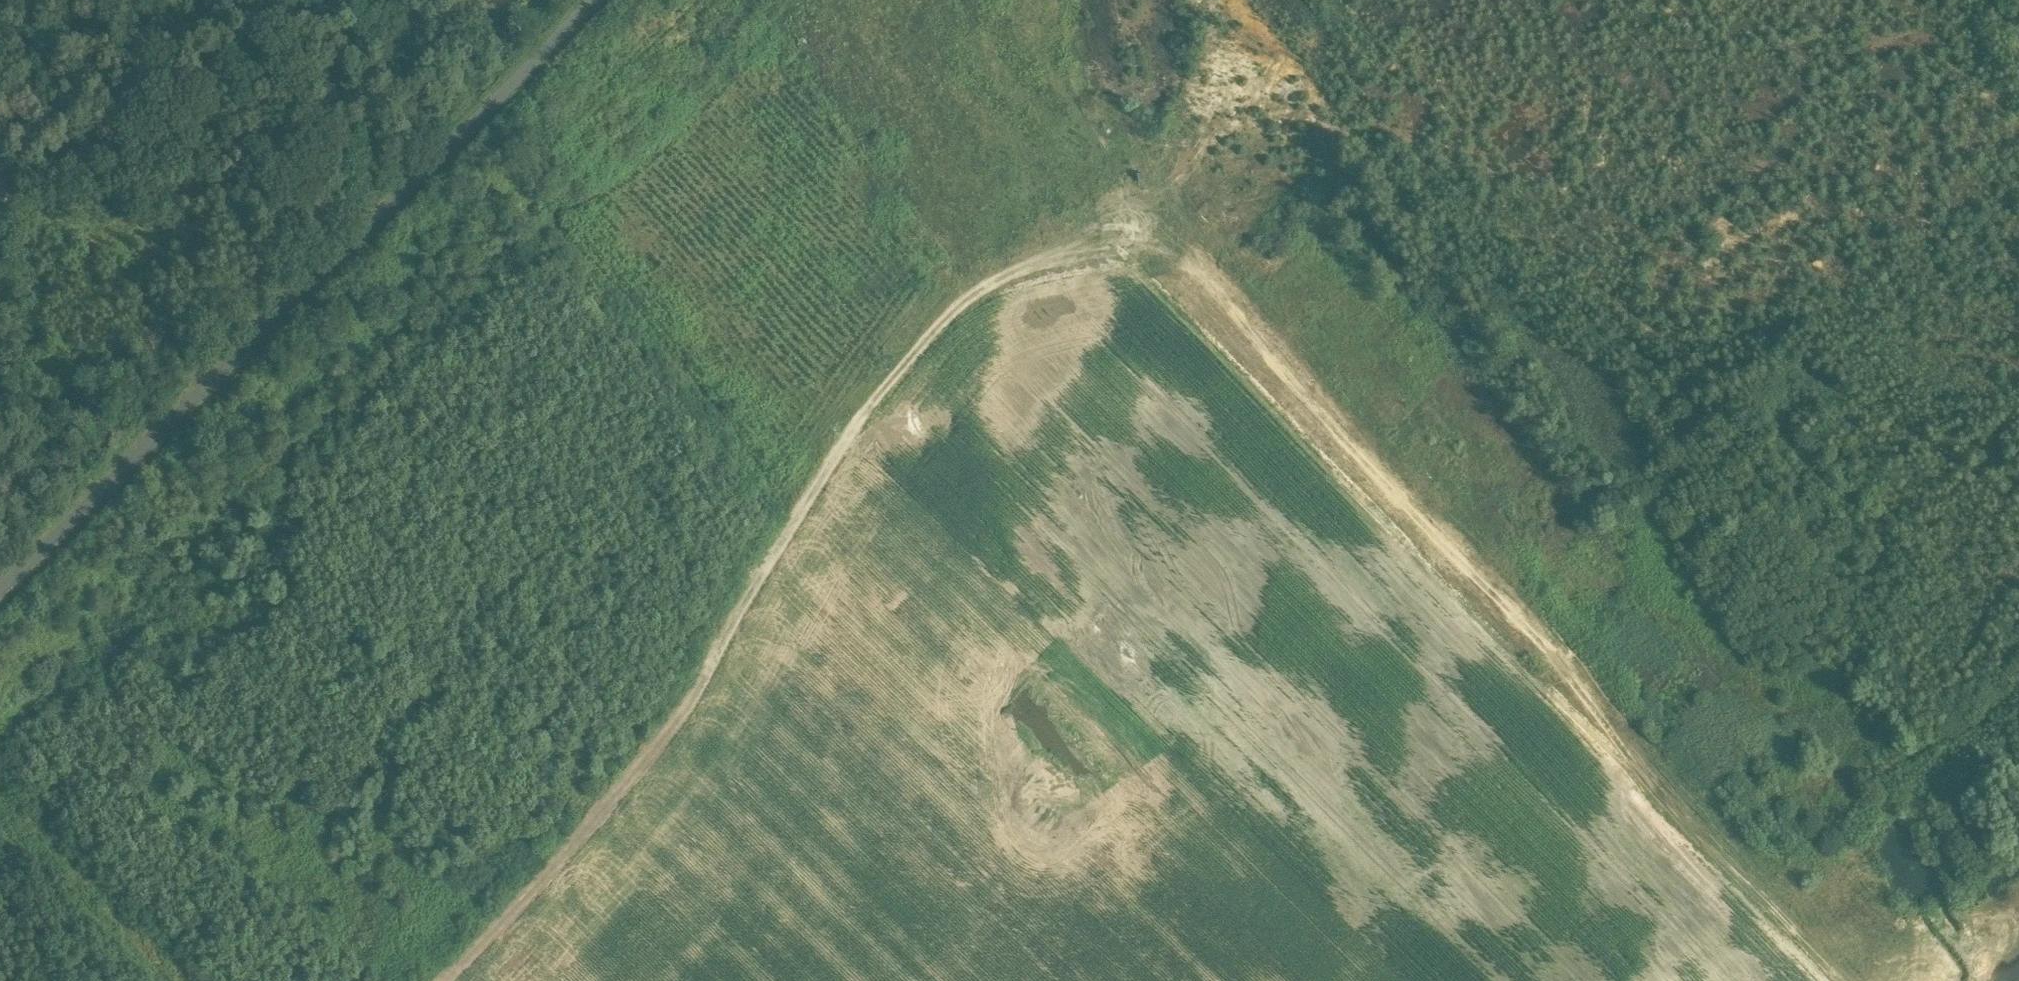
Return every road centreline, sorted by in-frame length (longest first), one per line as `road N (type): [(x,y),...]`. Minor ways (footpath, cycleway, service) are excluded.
road 1 (track): [(603,0),(0,594)]

